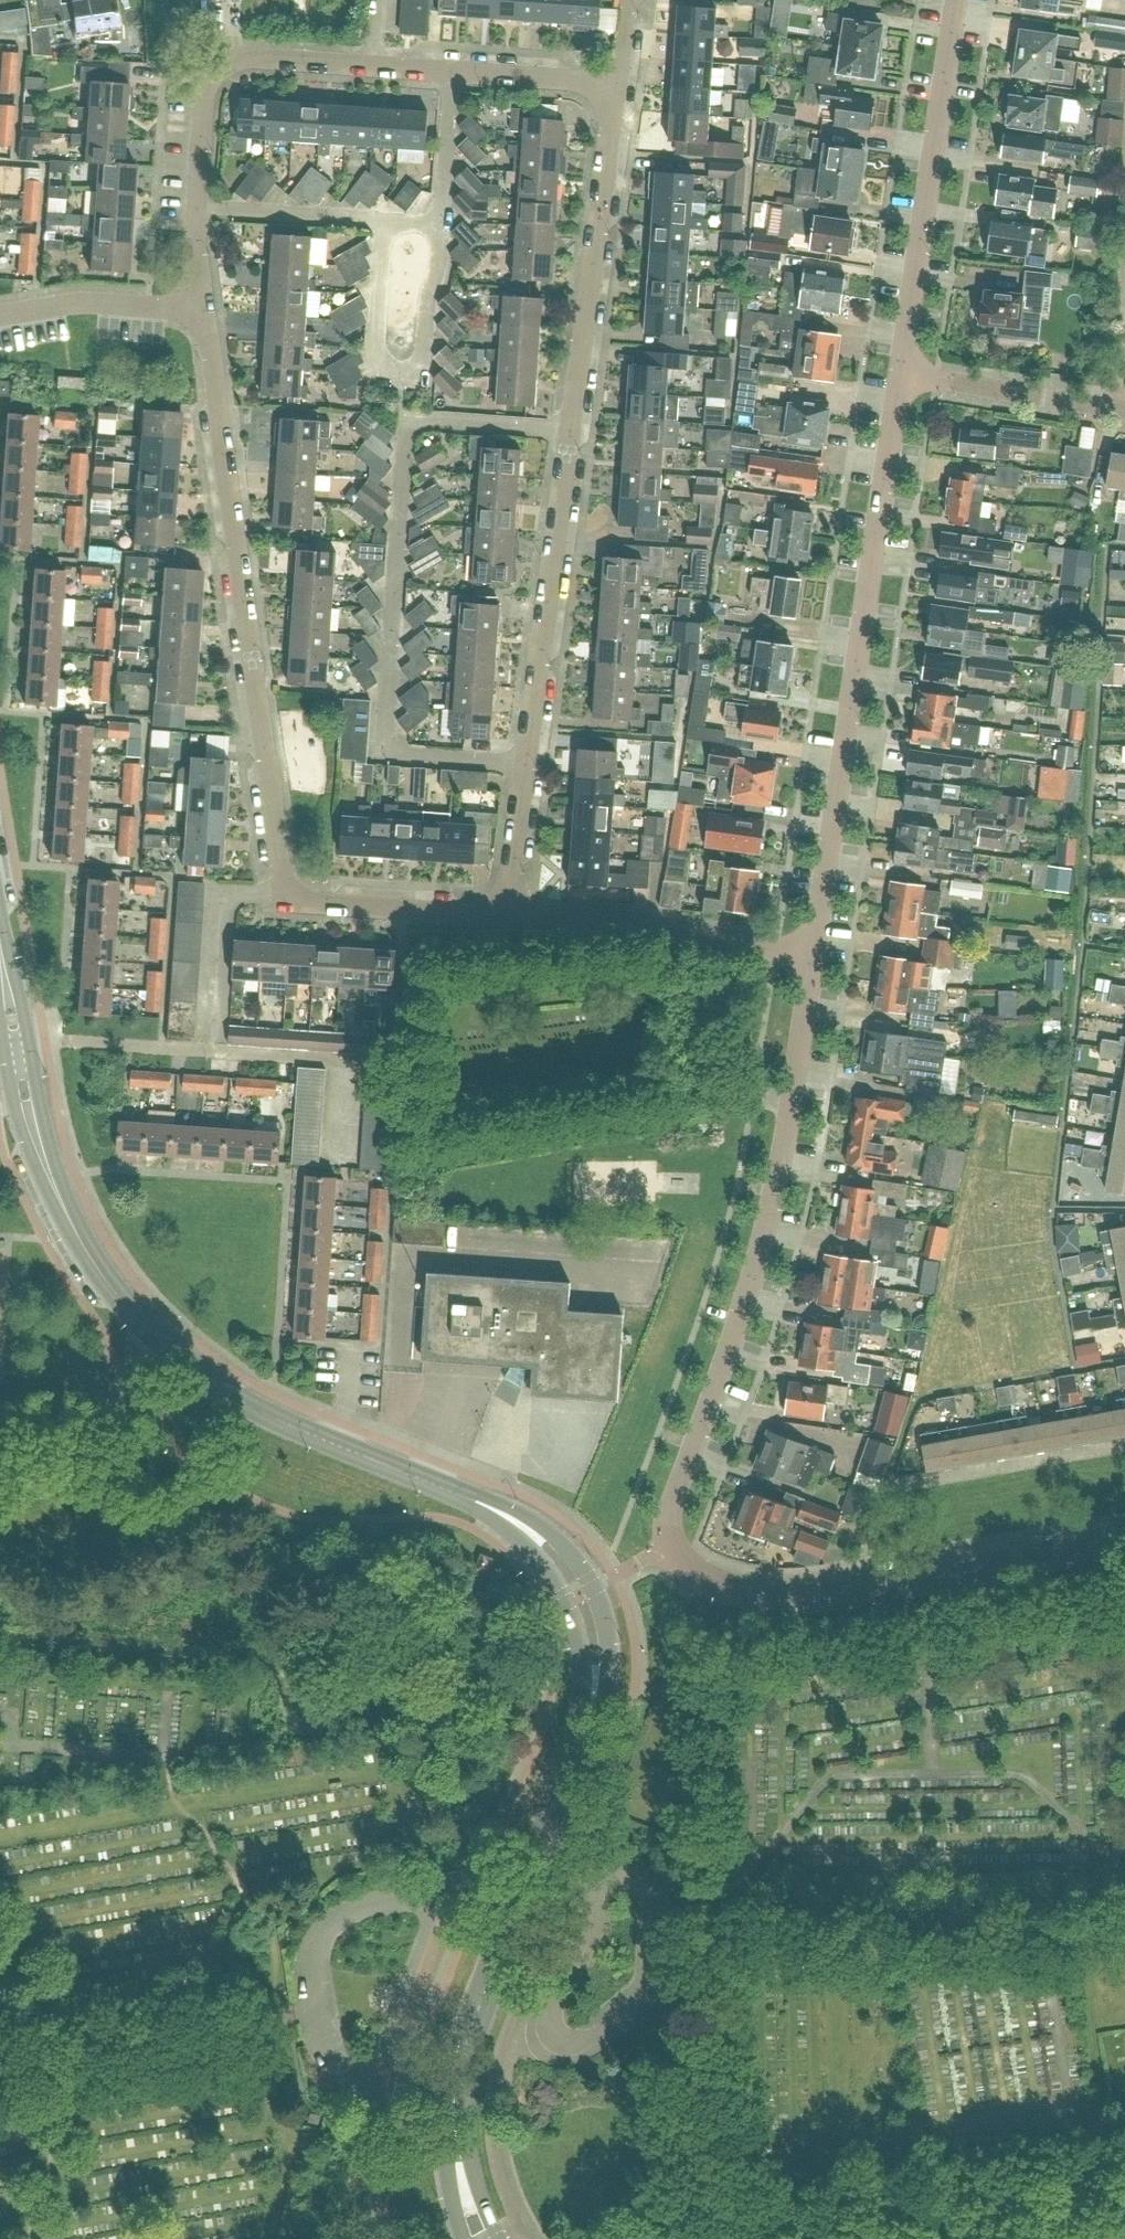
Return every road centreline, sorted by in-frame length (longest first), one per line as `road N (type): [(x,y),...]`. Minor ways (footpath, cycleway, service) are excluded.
road 1 (residential): [(507,916),(615,124),(610,98),(588,82),(240,58),(219,69),(207,93),(193,206)]
road 2 (tertiary): [(484,2238),(463,2159),(464,2068),(586,1726),(596,1652),(581,1599),(555,1555),(494,1510),(263,1412),(163,1342)]
road 3 (residential): [(507,916),(285,901),(203,311)]
road 4 (residential): [(669,1549),(666,1522),(762,1240),(813,954)]
road 5 (residential): [(813,954),(901,372)]
road 6 (residential): [(669,1549),(699,1580),(848,1591),(1124,1544)]
road 7 (residential): [(901,372),(955,0)]
road 8 (tertiary): [(163,1342),(111,1288),(70,1223),(37,1150),(15,1037)]
road 9 (residential): [(813,954),(507,916)]
road 10 (residential): [(1124,410),(901,372)]
road 11 (residential): [(163,1342),(52,1465),(0,1483)]
road 12 (residential): [(0,315),(96,302),(203,311)]

